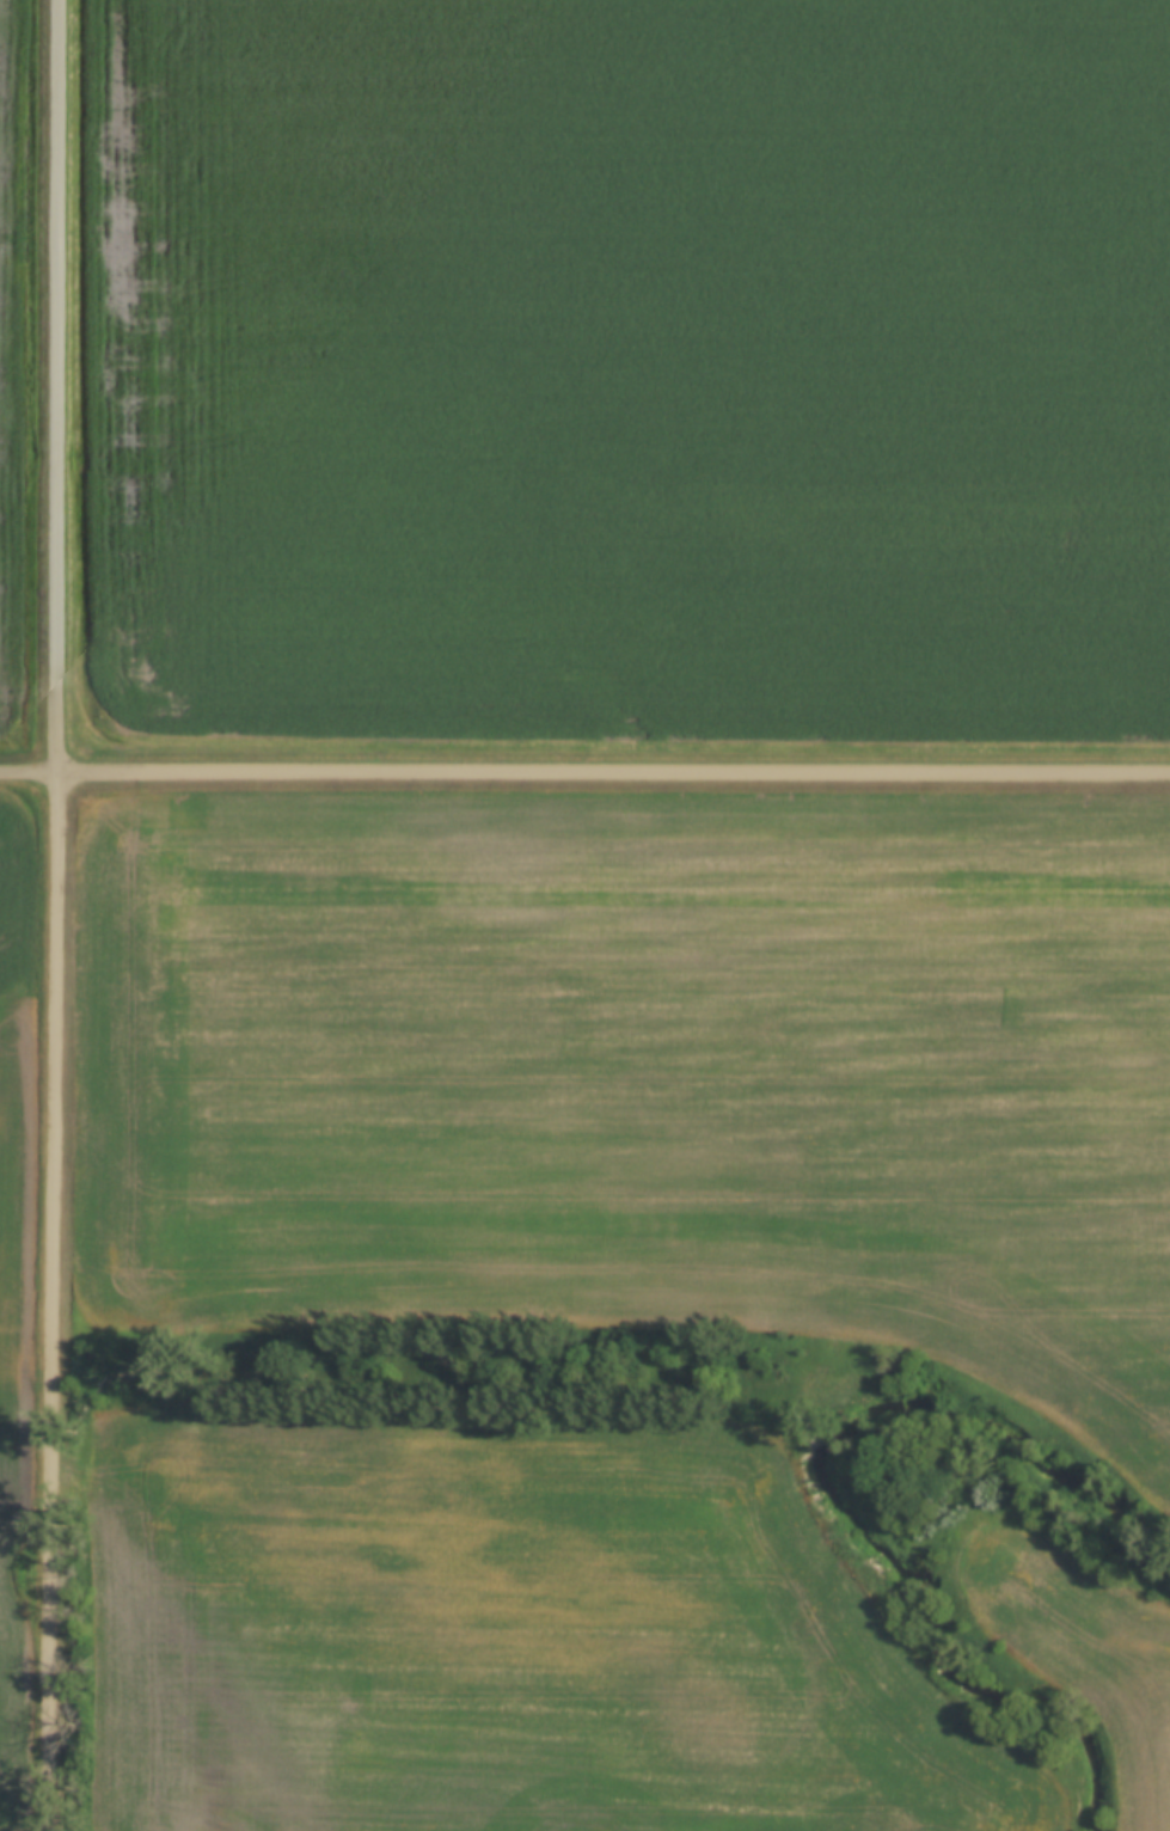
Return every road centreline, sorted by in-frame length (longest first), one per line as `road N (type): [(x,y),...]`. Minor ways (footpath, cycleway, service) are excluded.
road 1 (residential): [(57,0),(47,1830)]
road 2 (residential): [(0,775),(1169,776)]

